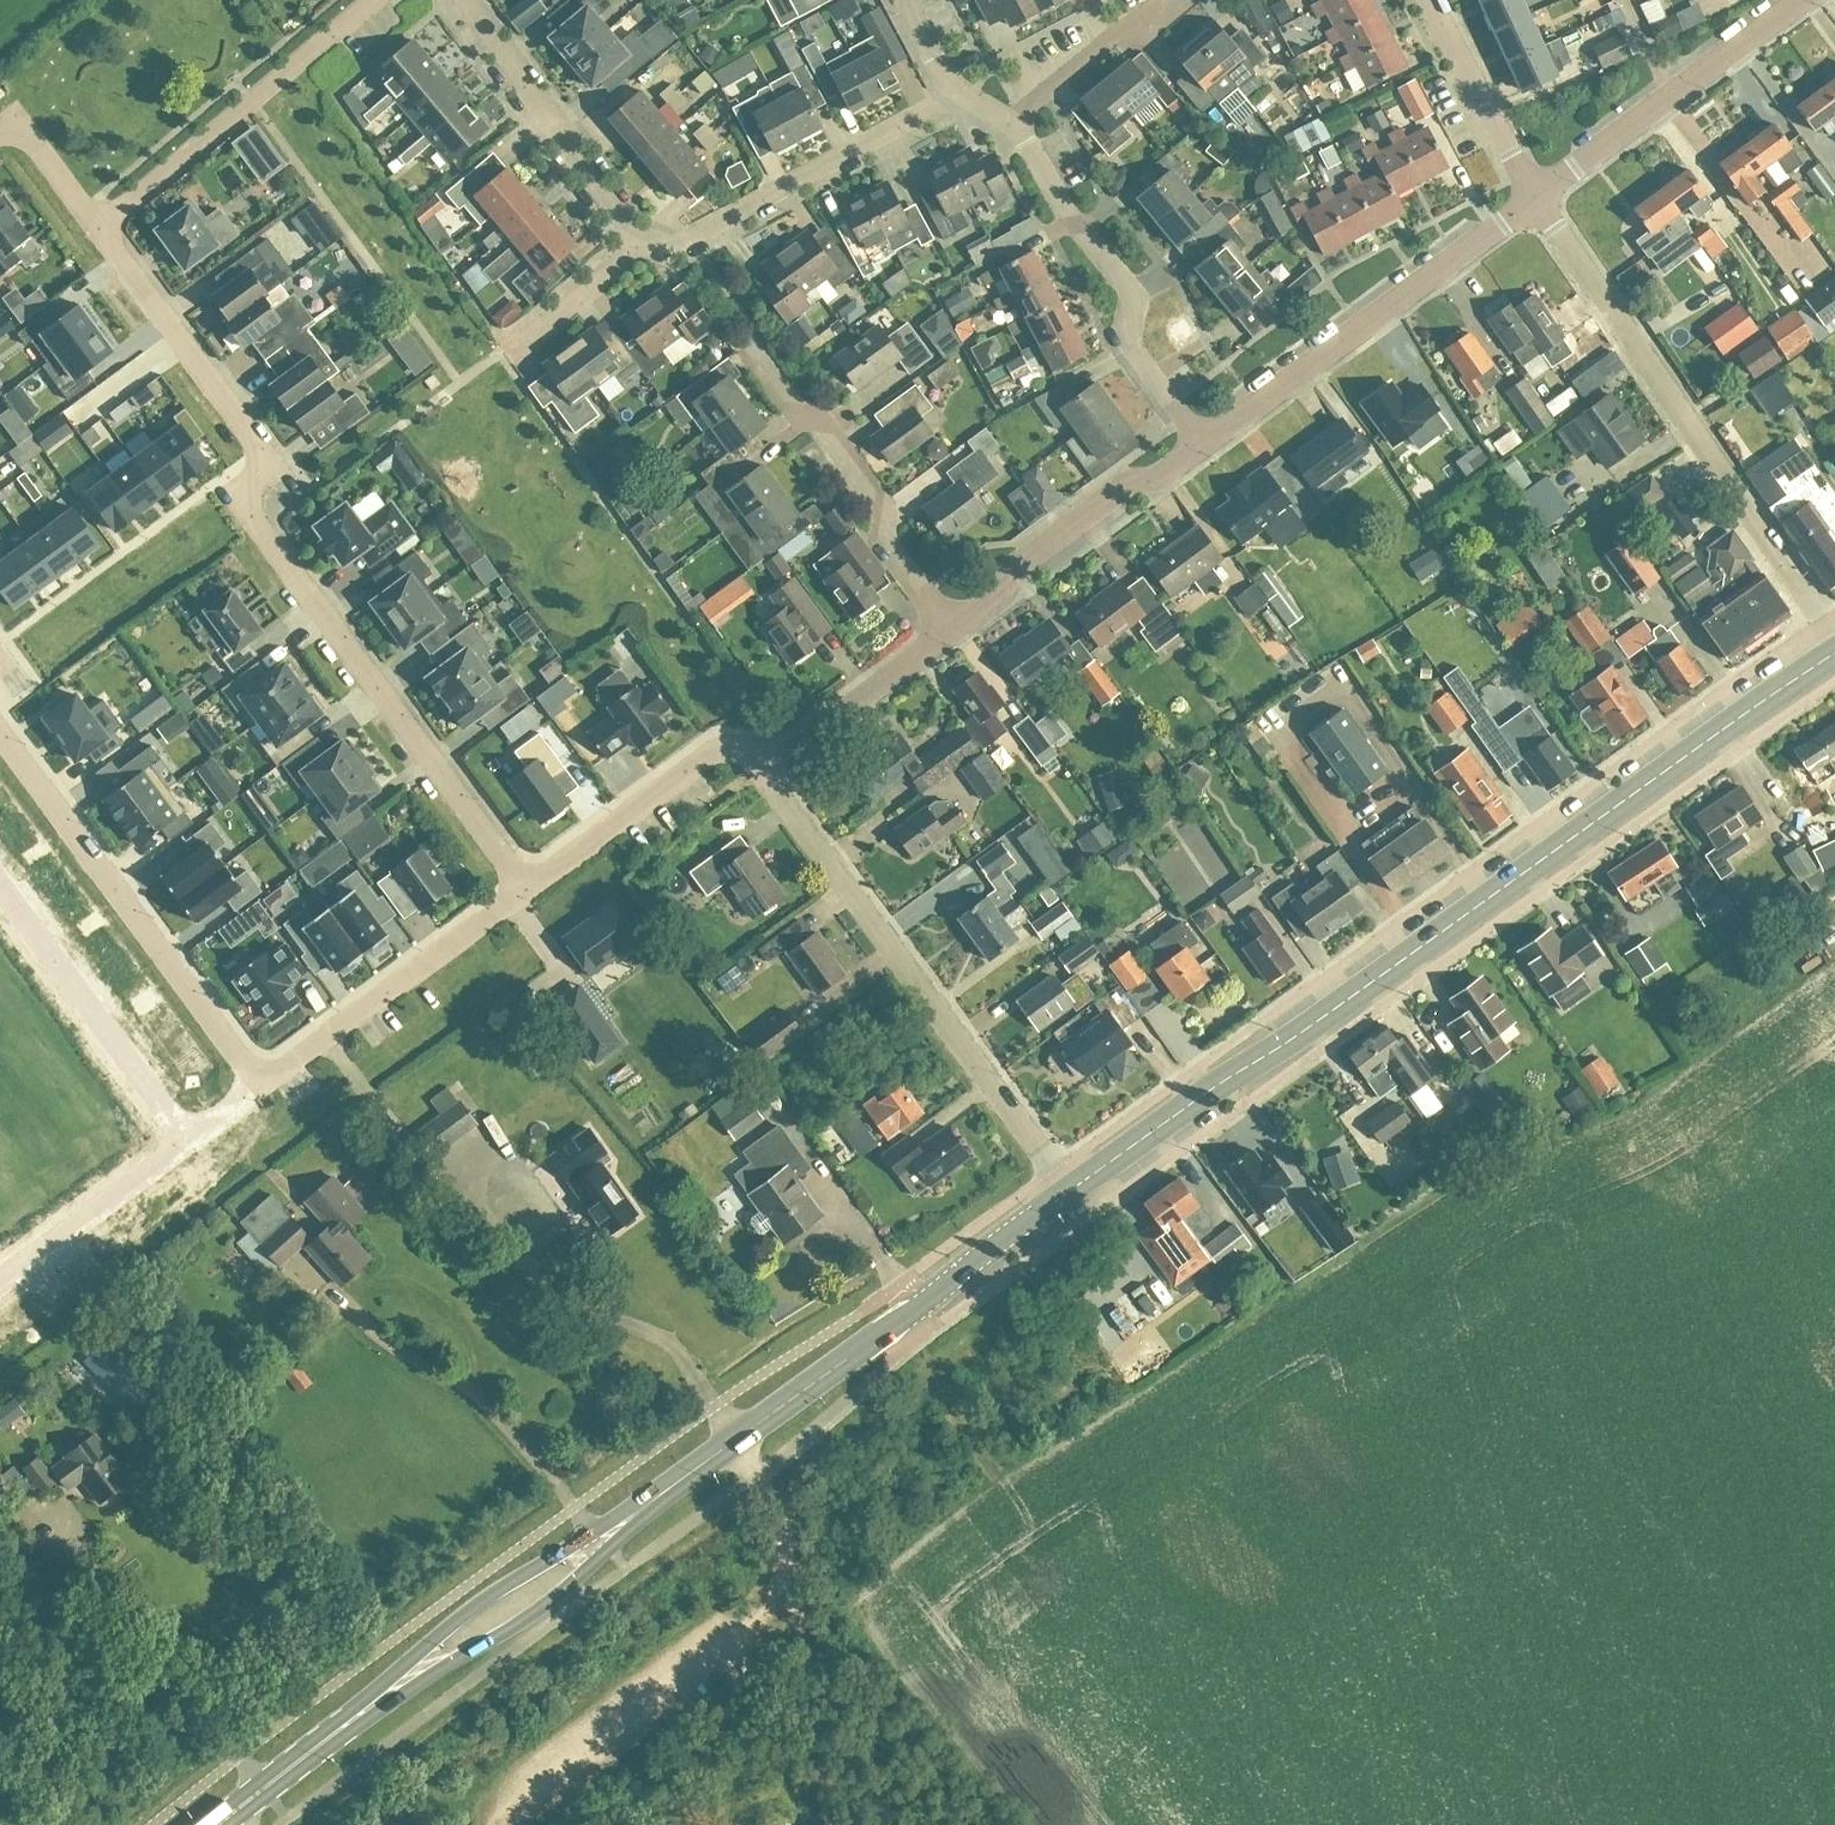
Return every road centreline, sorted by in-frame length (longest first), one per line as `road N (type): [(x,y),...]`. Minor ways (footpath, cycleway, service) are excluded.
road 1 (primary): [(218,1824),(1069,1192)]
road 2 (primary): [(1069,1192),(1834,652)]
road 3 (residential): [(526,890),(238,496),(275,468),(100,225)]
road 4 (residential): [(1834,639),(1533,197)]
road 5 (residential): [(1069,1192),(778,790),(776,769)]
road 6 (residential): [(263,1086),(0,730)]
road 7 (residential): [(1202,449),(1533,197)]
road 8 (residential): [(1202,449),(1127,346),(1134,298),(1065,218),(1013,128)]
road 9 (residential): [(637,243),(660,249),(688,243),(952,94)]
road 10 (residential): [(944,634),(749,341)]
road 11 (residential): [(367,0),(100,225)]
road 12 (residential): [(1533,197),(1797,0)]
road 13 (residential): [(526,890),(263,1086)]
road 14 (residential): [(944,634),(996,597),(1021,554),(1202,449)]
road 15 (residential): [(190,1140),(0,885)]
road 16 (residential): [(637,243),(461,0)]
road 17 (residential): [(776,769),(737,753),(702,758),(526,890)]
road 18 (track): [(795,1588),(831,1824)]
road 19 (residential): [(0,1283),(190,1140)]
road 20 (residential): [(1533,197),(1427,0)]
road 21 (residential): [(776,769),(781,754),(944,634)]
road 22 (residential): [(1013,128),(1038,94),(1165,0)]
road 23 (residential): [(511,345),(637,243)]
road 24 (residential): [(0,133),(17,119),(100,225)]

